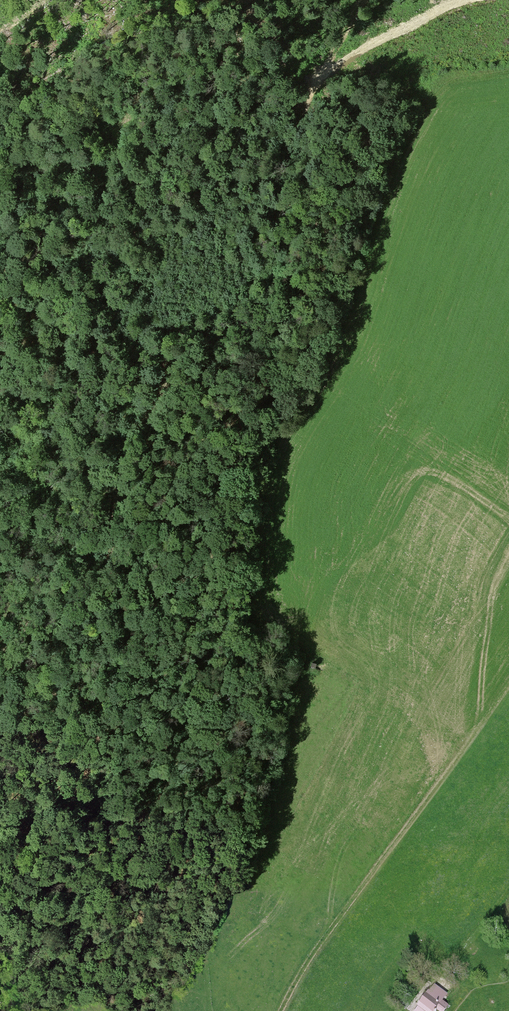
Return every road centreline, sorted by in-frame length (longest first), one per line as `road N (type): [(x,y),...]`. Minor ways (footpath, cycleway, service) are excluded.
road 1 (track): [(230,325),(257,323),(274,377),(255,470),(244,649),(159,800),(63,1010)]
road 2 (track): [(0,925),(79,792),(106,715),(113,502),(134,434),(176,371),(230,325)]
road 3 (track): [(118,130),(95,223),(0,377)]
road 4 (track): [(322,77),(299,128),(253,299),(230,325)]
road 5 (track): [(280,1010),(412,817)]
road 6 (track): [(465,0),(322,77)]

